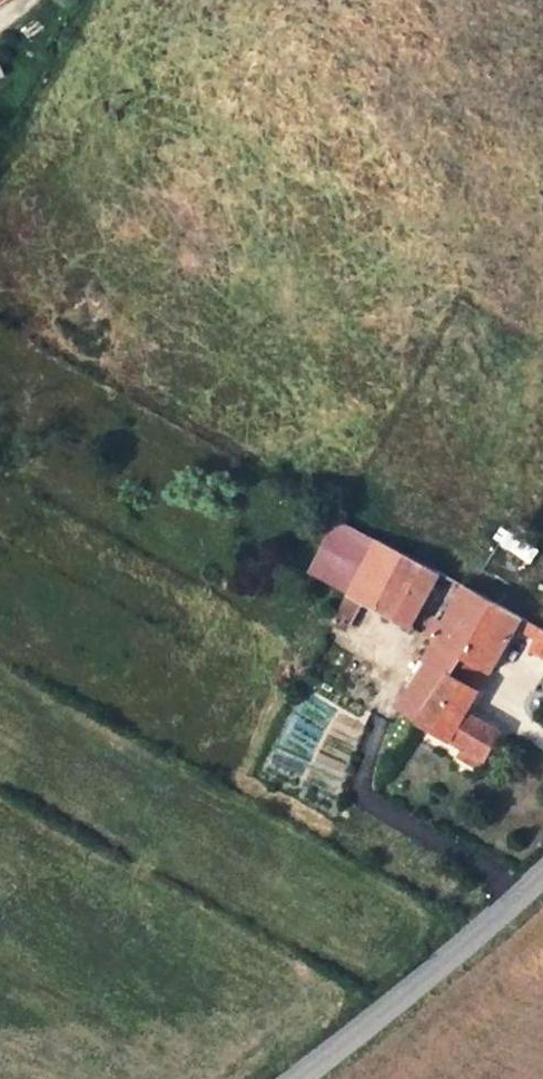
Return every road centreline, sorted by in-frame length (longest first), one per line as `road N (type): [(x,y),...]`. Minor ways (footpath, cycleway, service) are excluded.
road 1 (unclassified): [(542,876),(300,1078)]

